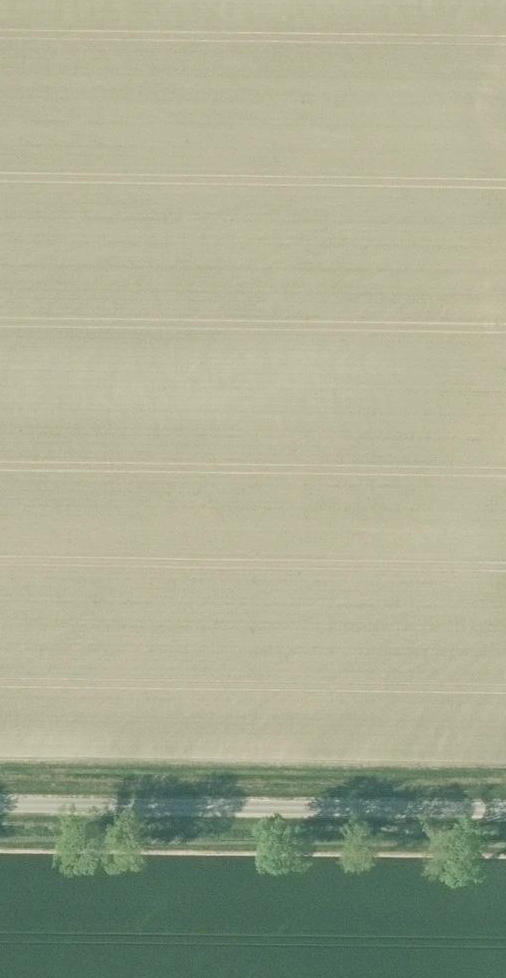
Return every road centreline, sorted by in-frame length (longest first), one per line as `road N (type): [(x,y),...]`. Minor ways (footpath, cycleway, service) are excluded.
road 1 (unclassified): [(505,811),(0,805)]

